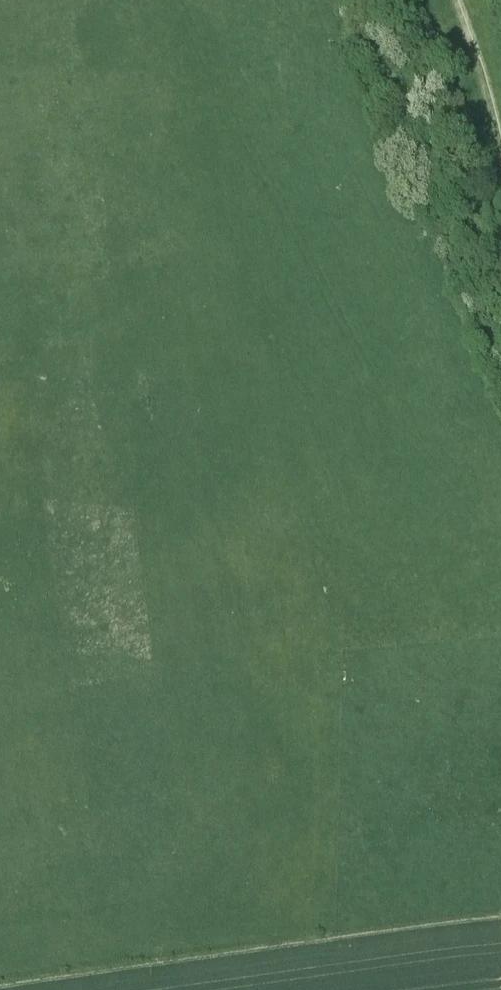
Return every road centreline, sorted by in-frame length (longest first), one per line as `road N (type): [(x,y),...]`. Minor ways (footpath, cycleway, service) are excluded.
road 1 (track): [(500,129),(458,0)]

